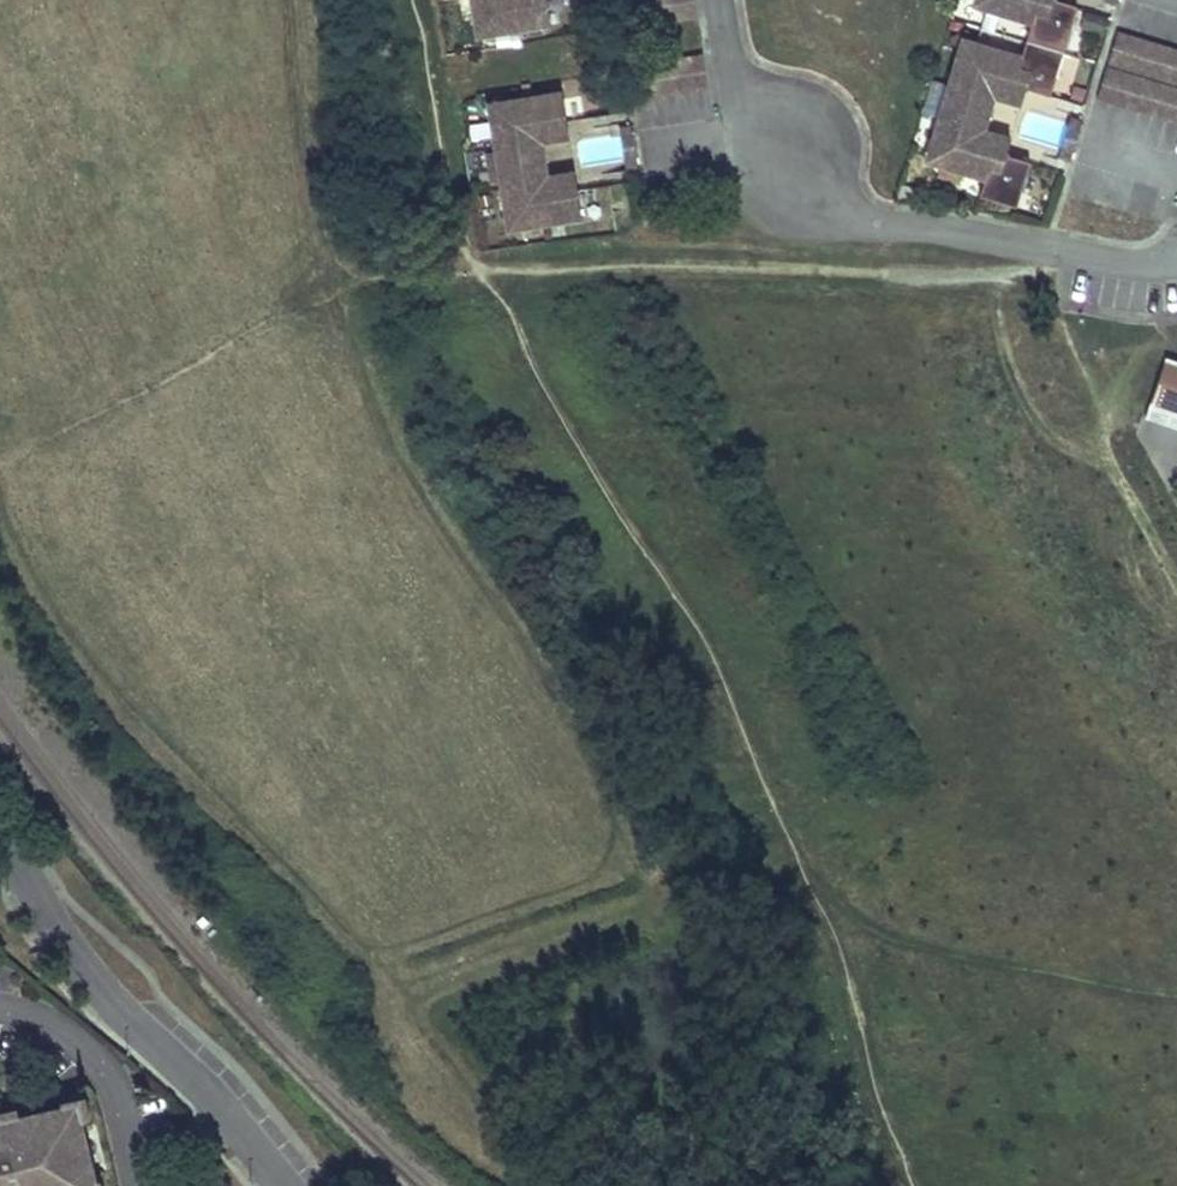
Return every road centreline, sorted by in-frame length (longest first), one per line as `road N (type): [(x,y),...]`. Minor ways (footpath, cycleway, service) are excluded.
road 1 (residential): [(1176,265),(1114,263),(924,227),(831,218),(810,205),(767,128)]
road 2 (residential): [(0,830),(96,976),(215,1096),(286,1185)]
road 3 (residential): [(767,128),(730,62),(720,0)]
road 4 (residential): [(642,149),(767,128)]

